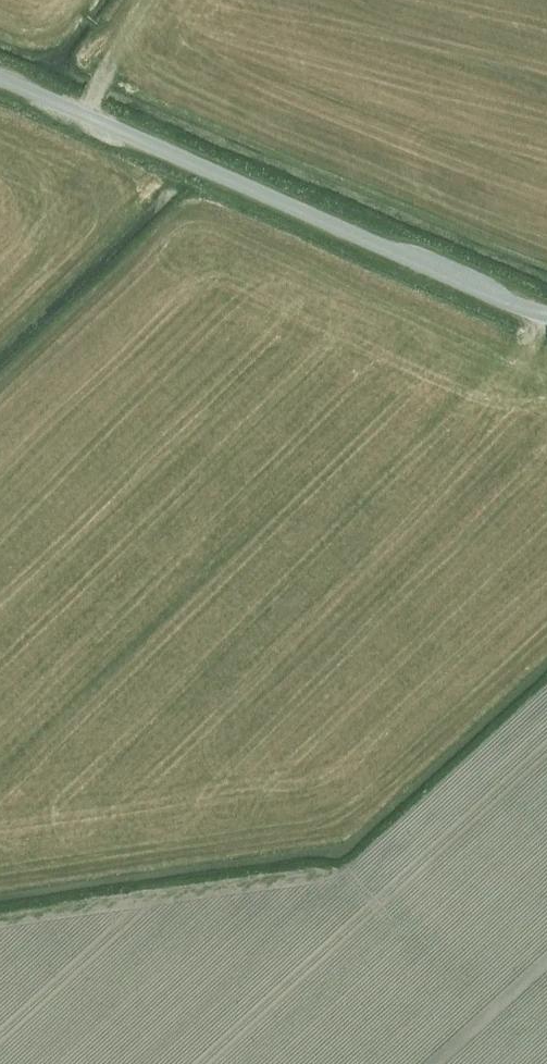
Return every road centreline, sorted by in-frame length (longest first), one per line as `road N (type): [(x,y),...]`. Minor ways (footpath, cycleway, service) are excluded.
road 1 (unclassified): [(546,316),(0,78)]

